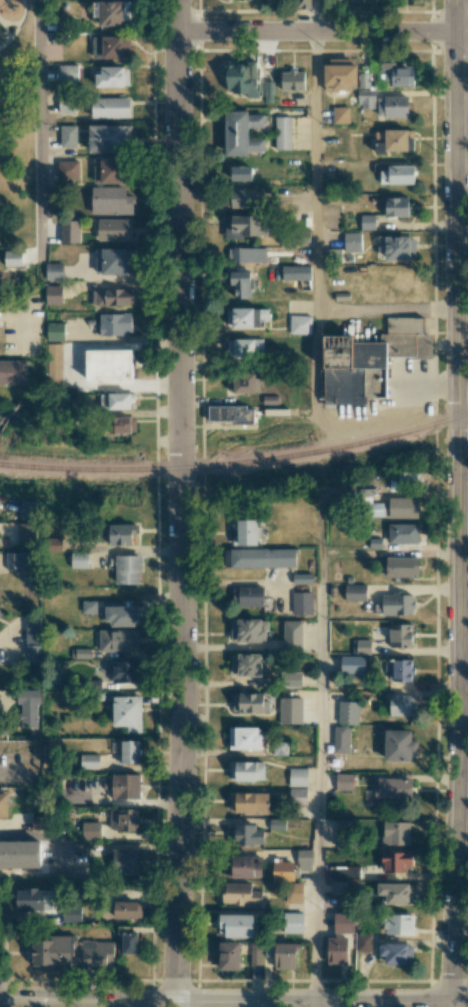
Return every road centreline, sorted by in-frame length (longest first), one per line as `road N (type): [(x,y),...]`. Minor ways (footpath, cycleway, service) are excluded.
road 1 (residential): [(174,1006),(182,699),(176,0)]
road 2 (residential): [(456,0),(459,753),(452,1002)]
road 3 (tertiary): [(0,1000),(452,1002)]
road 4 (residential): [(176,30),(467,32)]

